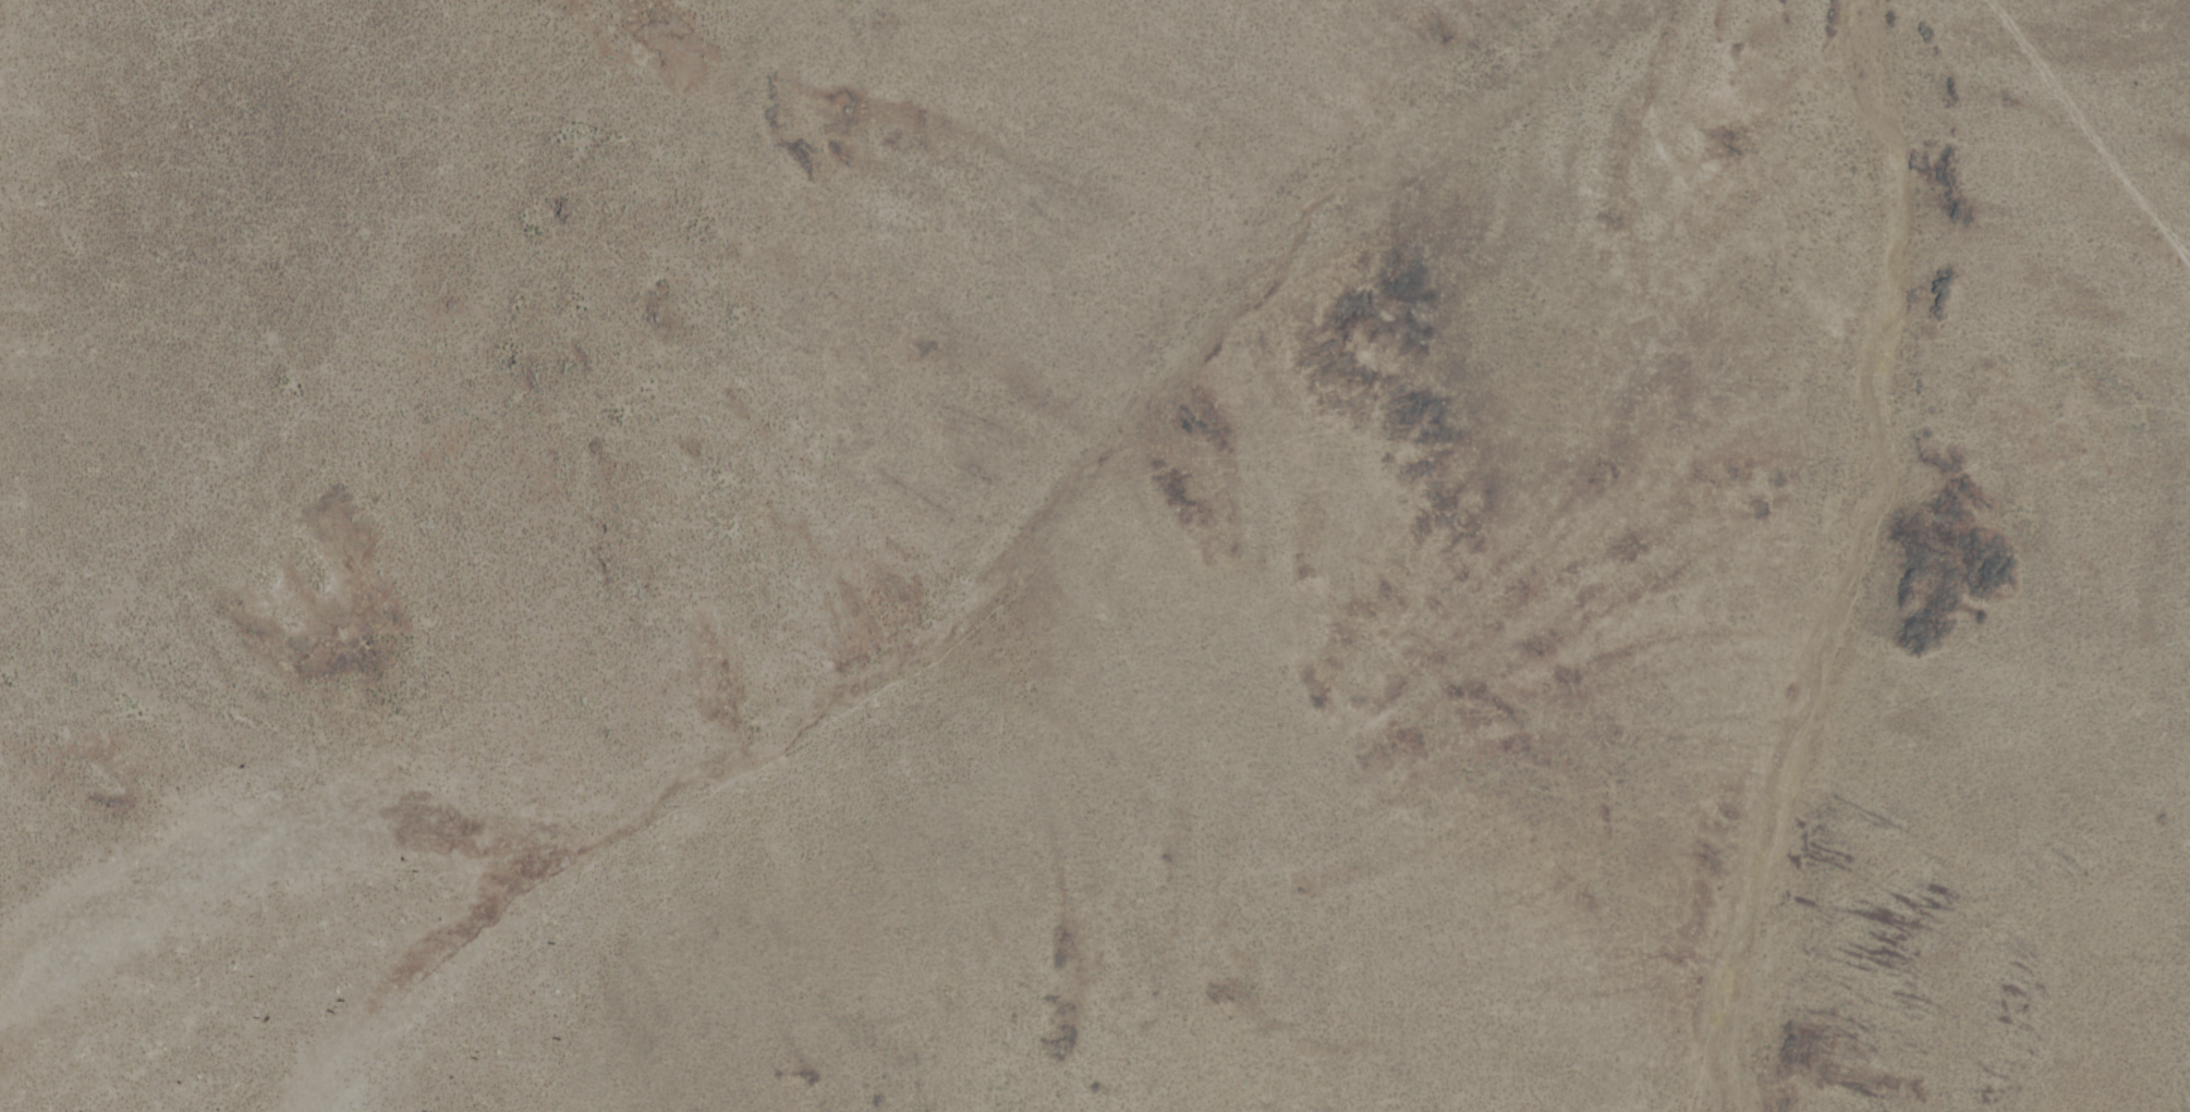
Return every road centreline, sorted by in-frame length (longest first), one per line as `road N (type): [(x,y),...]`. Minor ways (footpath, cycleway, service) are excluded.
road 1 (track): [(2189,265),(1994,0)]

